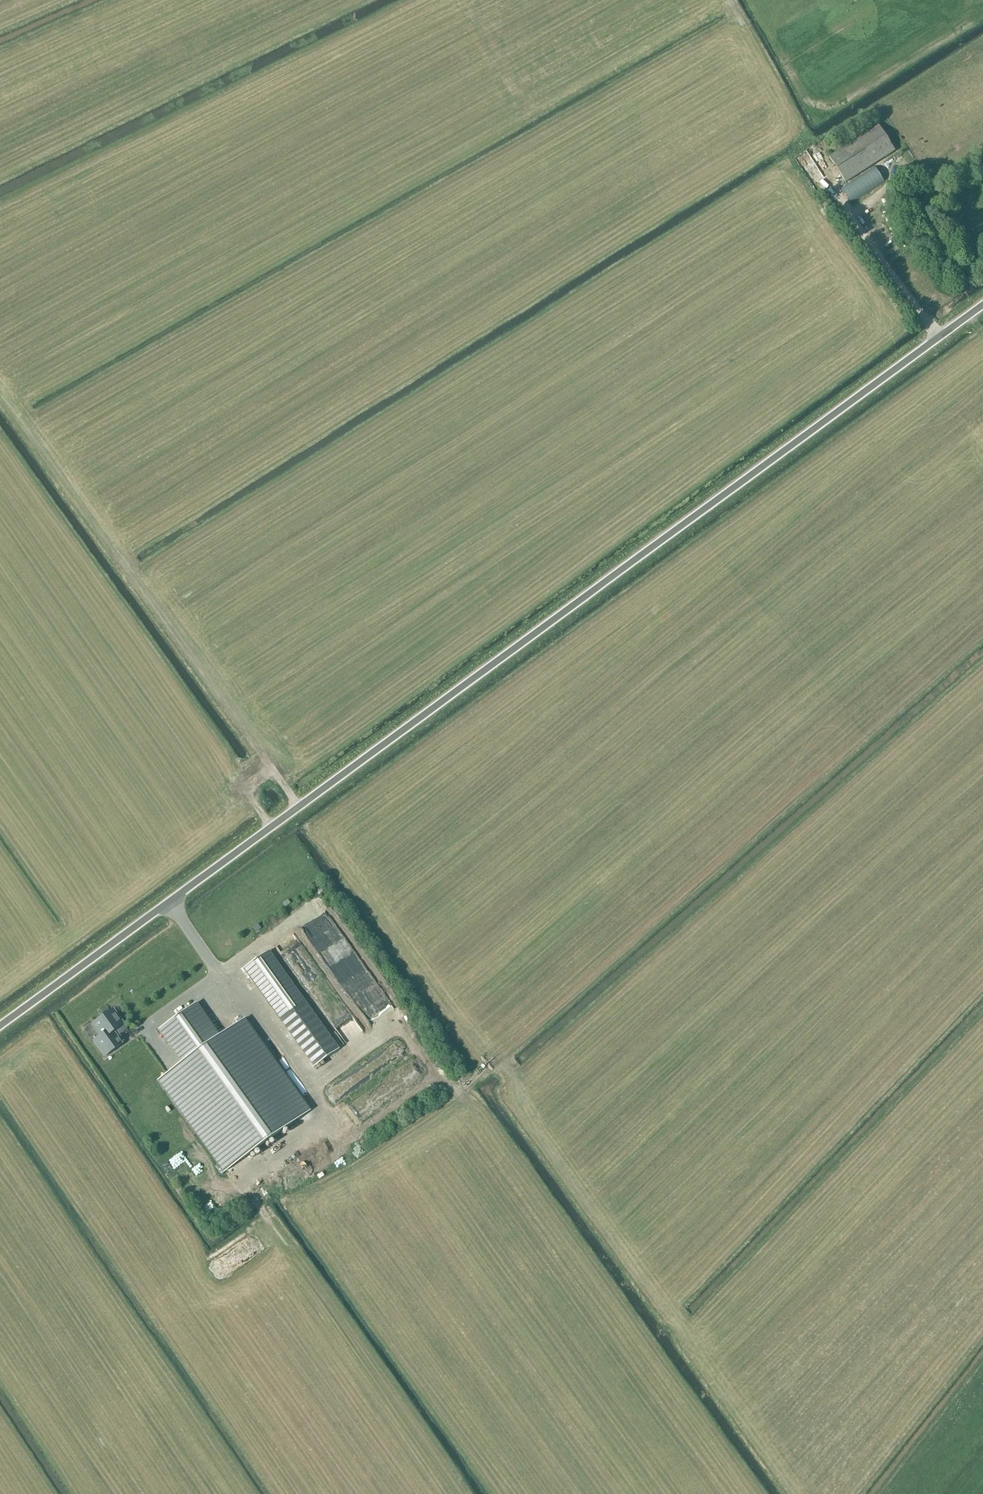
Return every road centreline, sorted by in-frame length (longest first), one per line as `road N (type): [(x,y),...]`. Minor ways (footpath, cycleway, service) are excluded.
road 1 (unclassified): [(0,1025),(982,305)]

